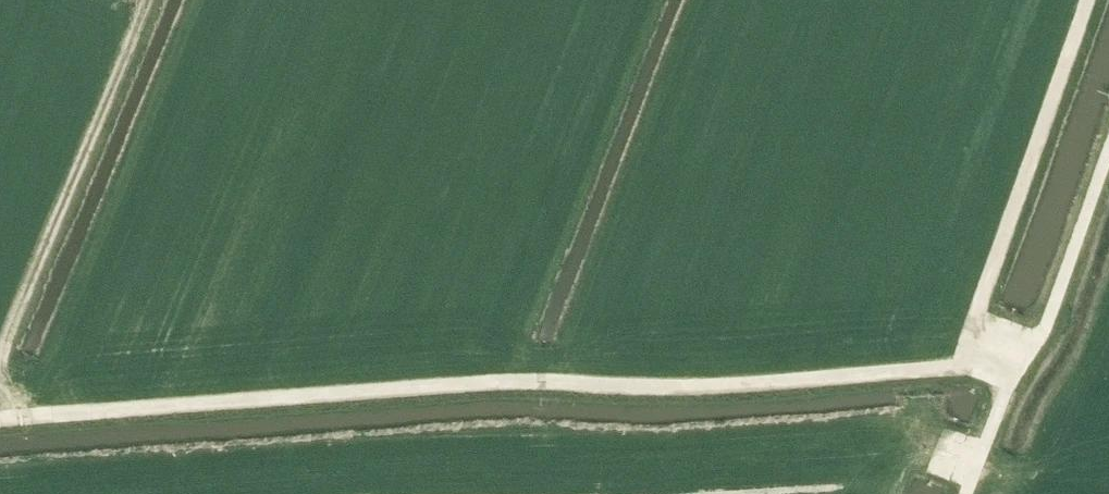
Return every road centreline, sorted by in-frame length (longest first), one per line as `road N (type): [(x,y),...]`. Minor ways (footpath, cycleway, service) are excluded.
road 1 (track): [(1011,373),(959,367),(646,387),(491,383),(0,419)]
road 2 (track): [(150,0),(10,337),(3,371),(23,417)]
road 3 (track): [(959,367),(1087,0)]
road 4 (track): [(965,493),(1011,373),(1046,325),(1108,149)]

